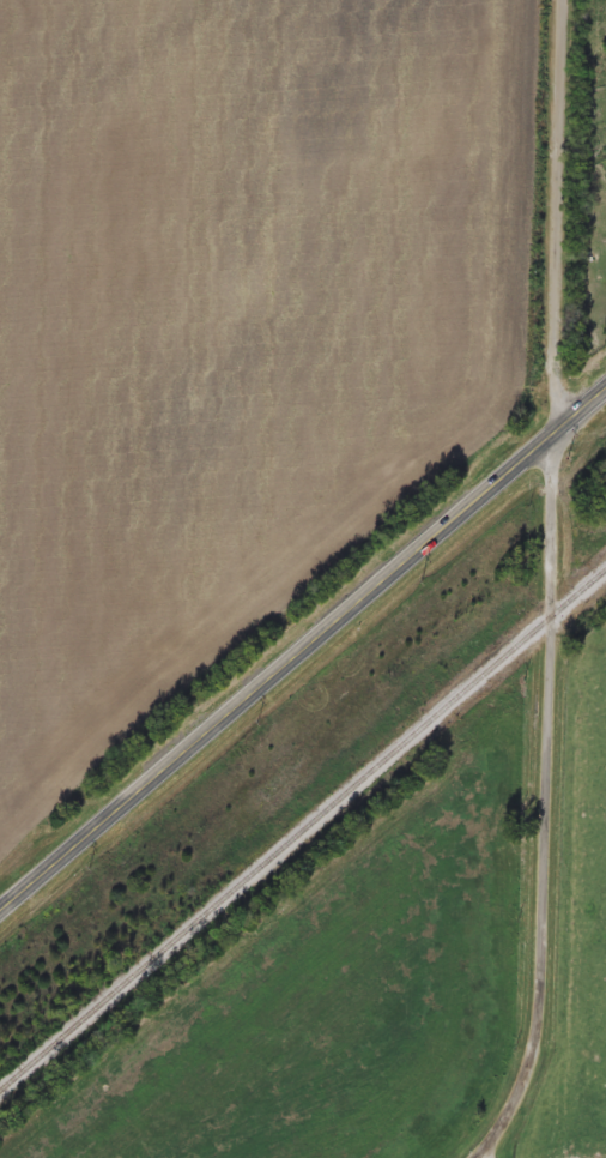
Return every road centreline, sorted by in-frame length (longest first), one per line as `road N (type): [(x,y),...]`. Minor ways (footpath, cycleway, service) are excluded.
road 1 (primary): [(0,910),(605,391)]
road 2 (residential): [(471,1157),(507,1105),(537,1017),(557,433)]
road 3 (residential): [(557,433),(555,0)]

